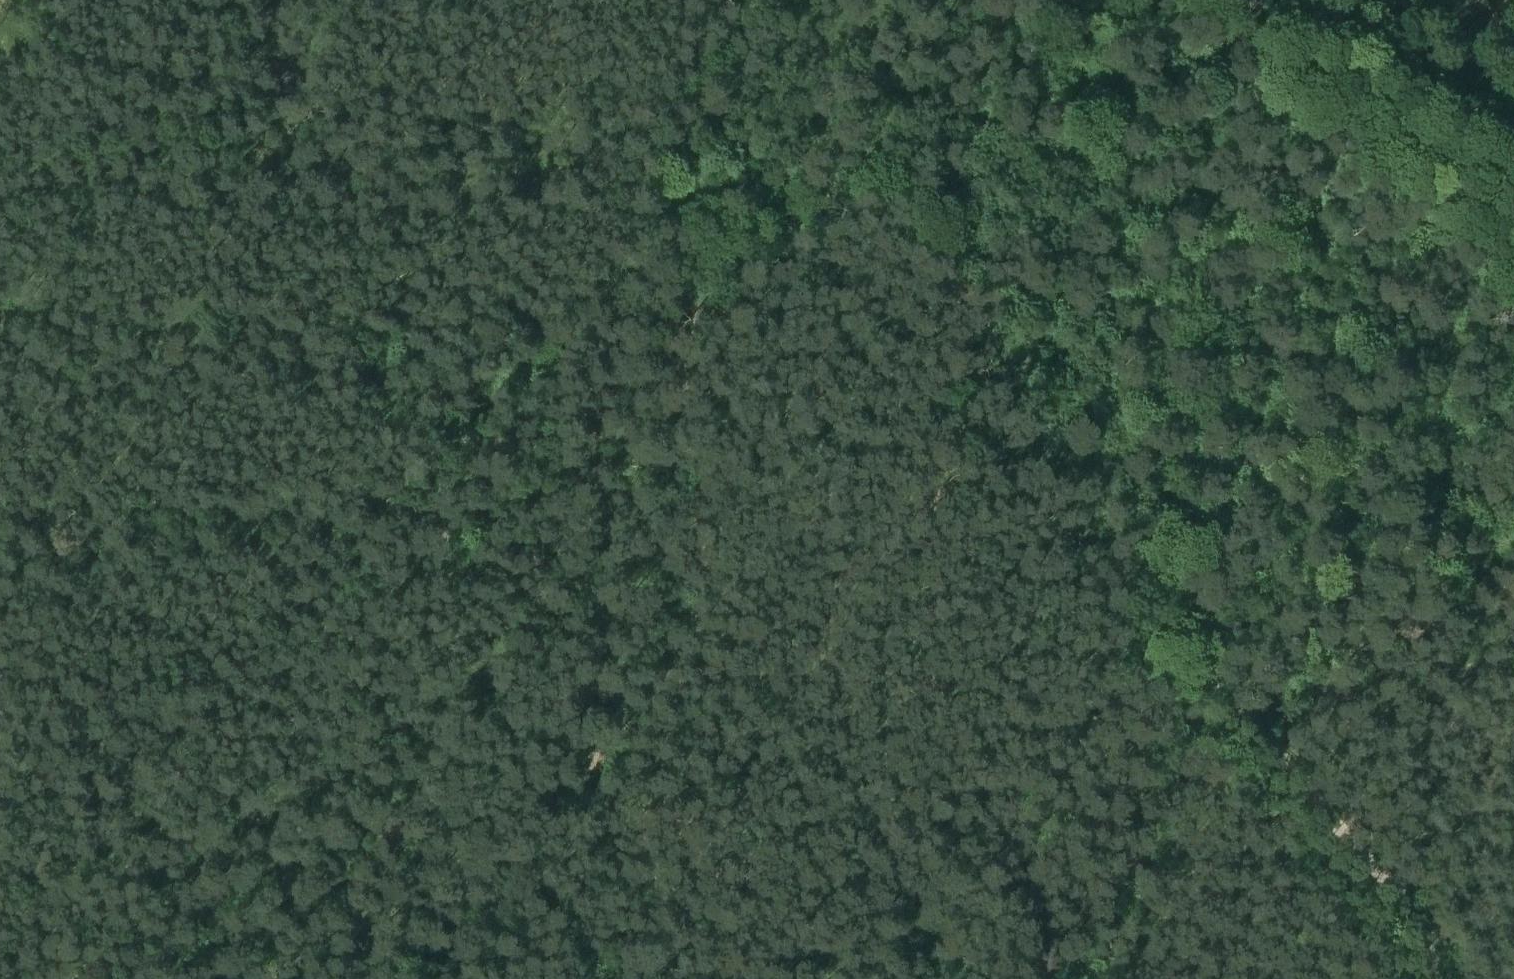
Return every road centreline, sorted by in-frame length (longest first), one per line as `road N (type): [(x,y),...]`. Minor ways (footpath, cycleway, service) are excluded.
road 1 (track): [(1417,978),(1375,883),(1273,772),(1169,627),(1156,557),(1205,399),(1203,317),(1052,0)]
road 2 (track): [(1513,186),(1242,0)]

